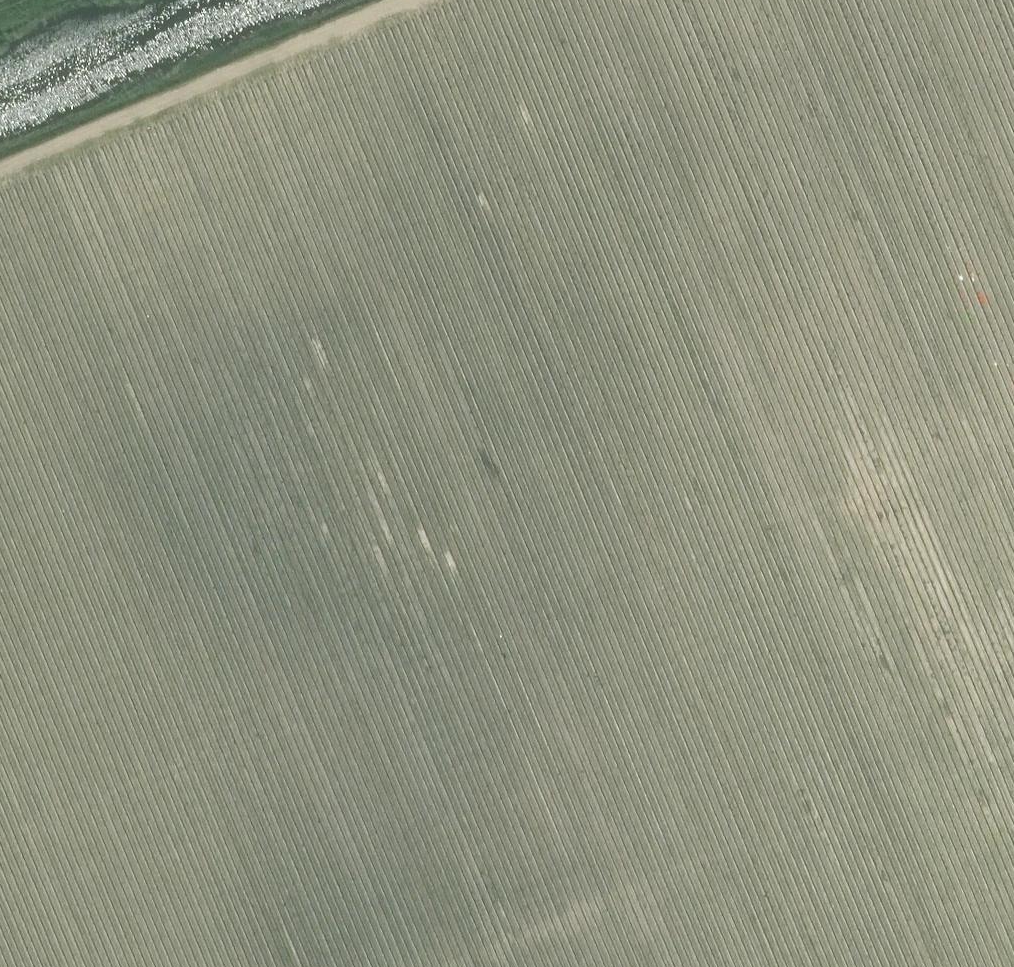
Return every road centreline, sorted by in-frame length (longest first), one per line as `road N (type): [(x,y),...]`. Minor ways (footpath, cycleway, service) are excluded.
road 1 (track): [(412,0),(0,173)]

